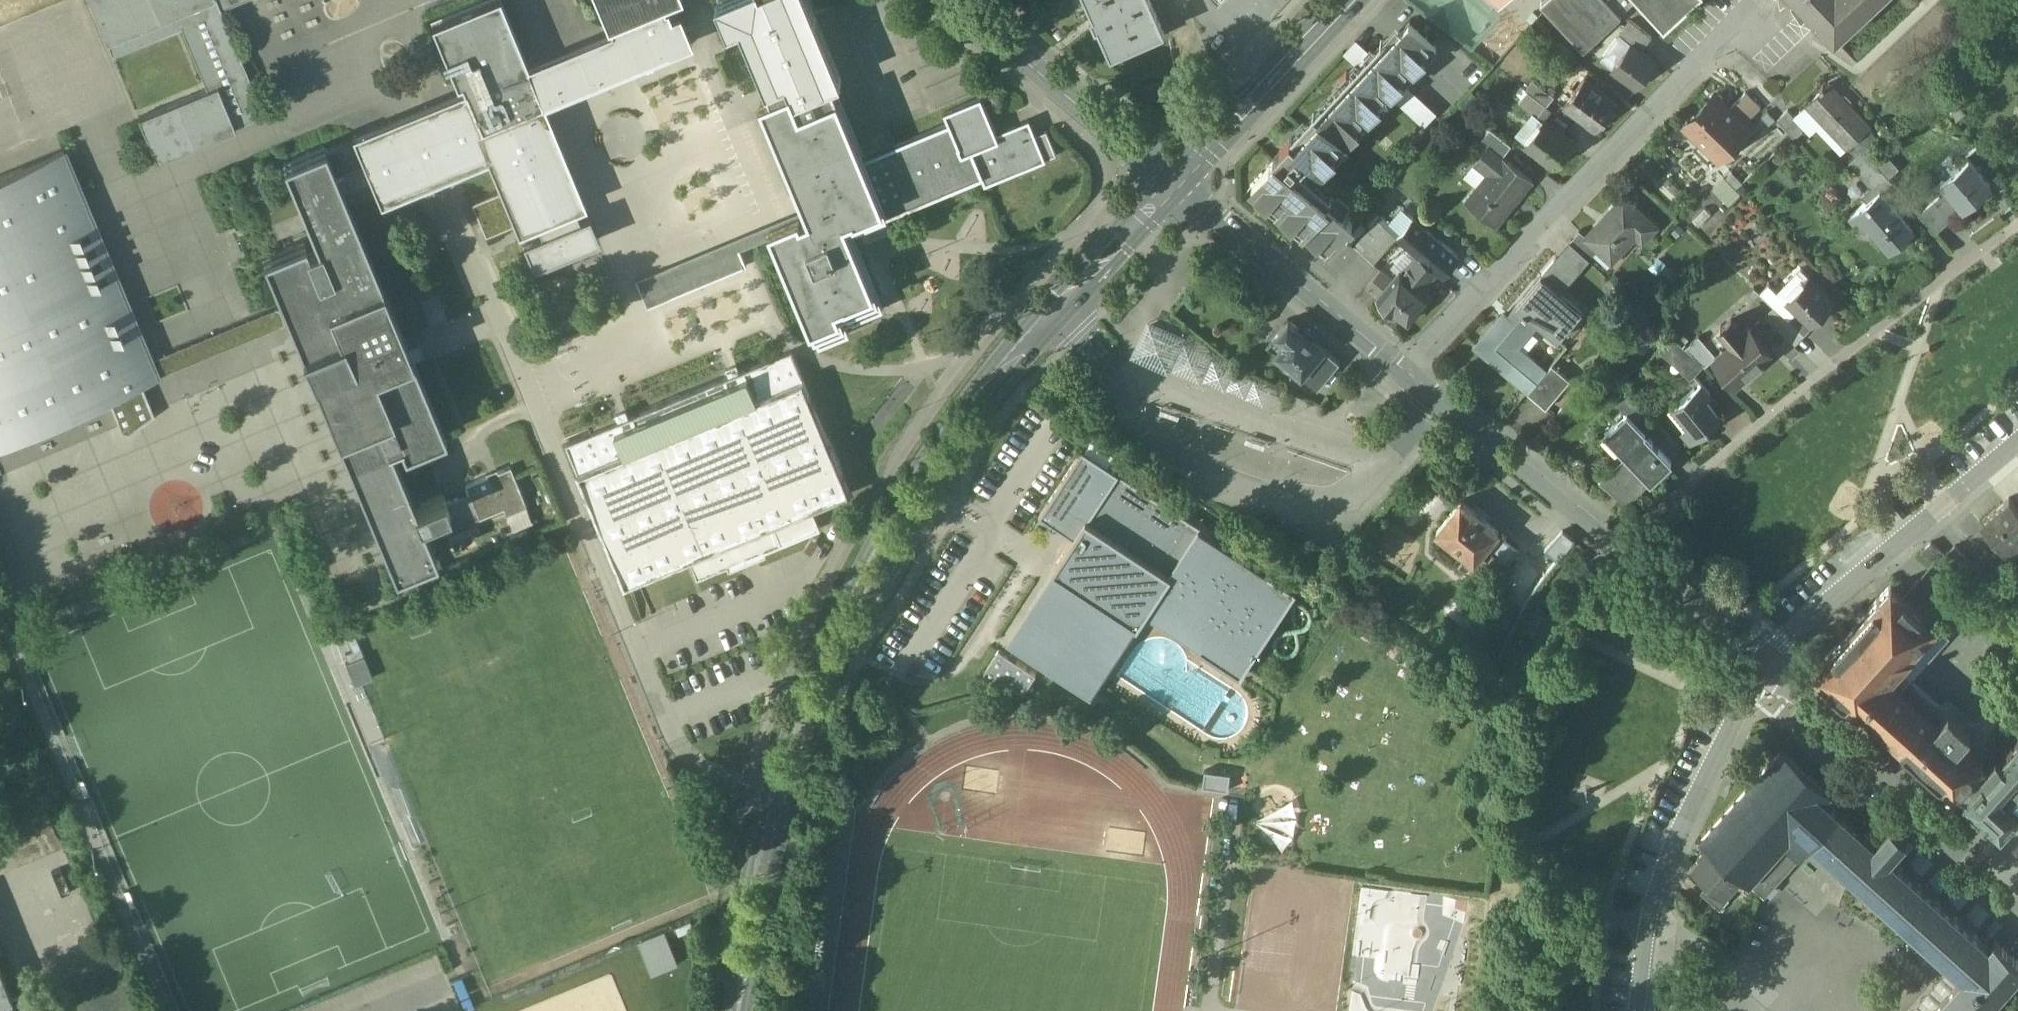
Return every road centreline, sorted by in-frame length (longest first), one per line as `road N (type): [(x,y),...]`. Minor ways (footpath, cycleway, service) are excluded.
road 1 (secondary): [(736,1010),(748,918),(815,694),(986,402),(1181,182)]
road 2 (residential): [(1181,182),(1769,671)]
road 3 (unclassified): [(1640,1010),(1667,865),(1769,671)]
road 4 (residential): [(1769,671),(1934,833),(2017,903)]
road 5 (unclassified): [(1769,671),(1804,631),(2017,442)]
road 6 (residential): [(1181,182),(961,0)]
road 7 (secondary): [(1181,182),(1347,0)]

